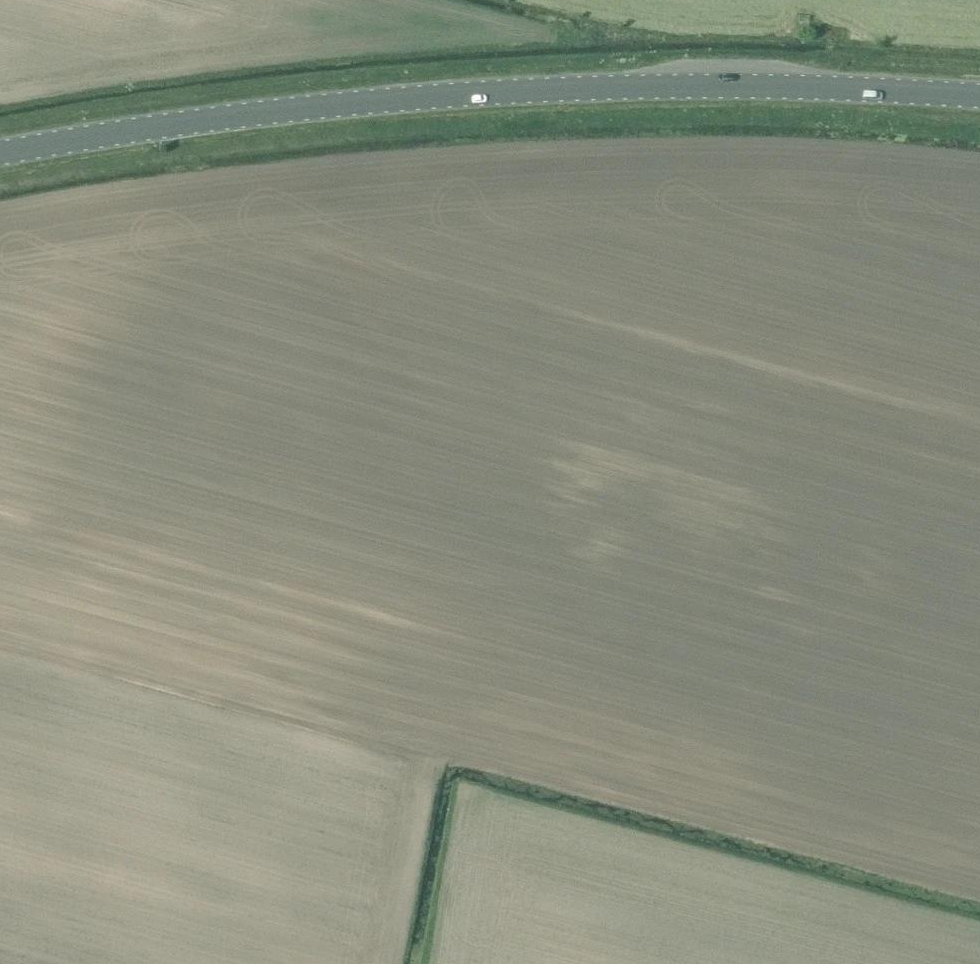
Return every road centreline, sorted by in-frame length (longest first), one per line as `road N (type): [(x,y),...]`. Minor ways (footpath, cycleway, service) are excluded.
road 1 (secondary): [(0,152),(260,113),(523,91),(762,86),(979,95)]

